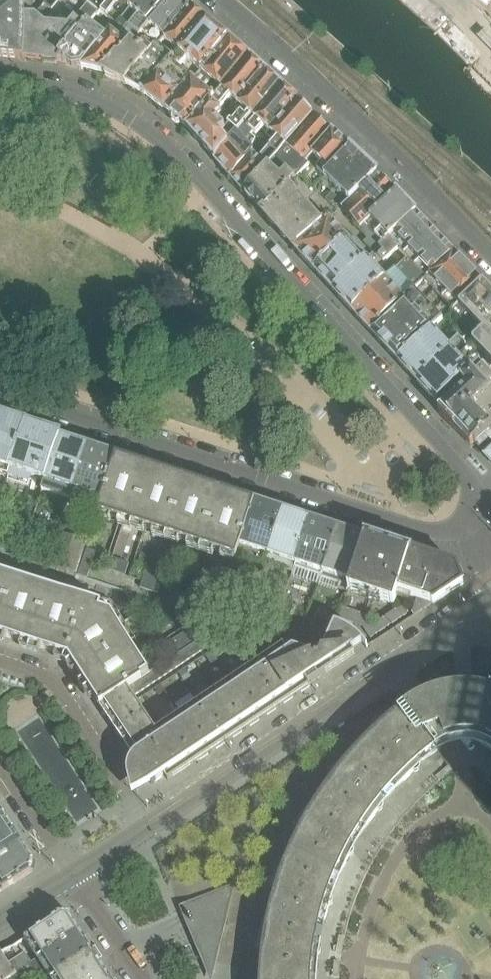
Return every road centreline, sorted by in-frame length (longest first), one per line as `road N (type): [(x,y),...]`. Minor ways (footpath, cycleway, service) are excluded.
road 1 (residential): [(0,88),(99,102),(163,140),(469,477),(470,522)]
road 2 (residential): [(470,522),(453,531),(423,531),(0,392)]
road 3 (residential): [(490,601),(153,828)]
road 4 (residential): [(222,0),(490,257)]
road 5 (residential): [(0,665),(33,670),(61,689),(153,828)]
road 6 (residential): [(75,878),(0,763)]
road 7 (residential): [(145,978),(75,878)]

